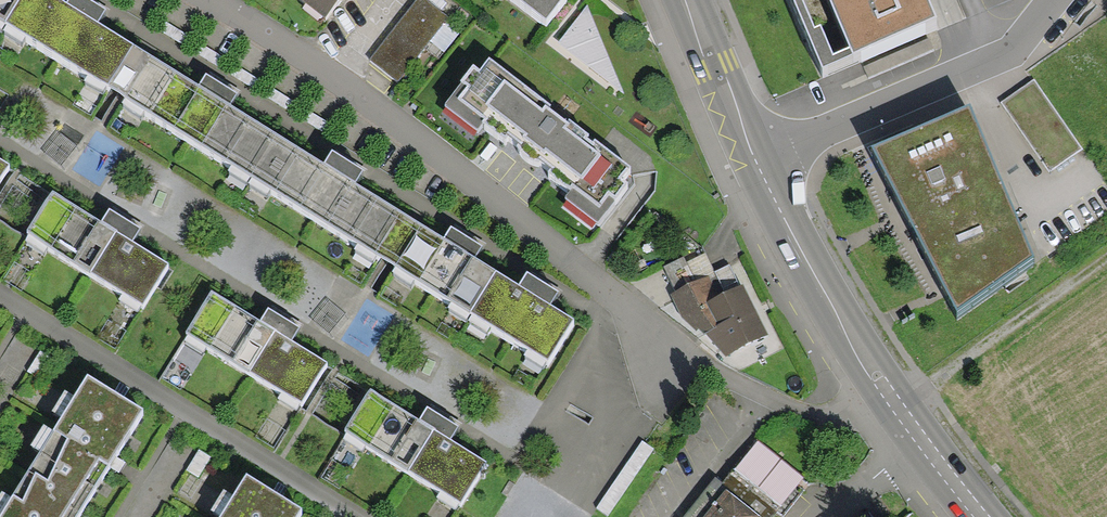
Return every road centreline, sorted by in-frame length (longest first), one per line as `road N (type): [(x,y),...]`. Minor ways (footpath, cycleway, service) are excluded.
road 1 (residential): [(213,0),(402,126),(627,304),(675,367)]
road 2 (primary): [(981,516),(862,356),(754,159)]
road 3 (residential): [(754,159),(1014,50),(1054,0)]
road 4 (track): [(1106,256),(920,385)]
road 5 (primary): [(754,159),(684,0)]

